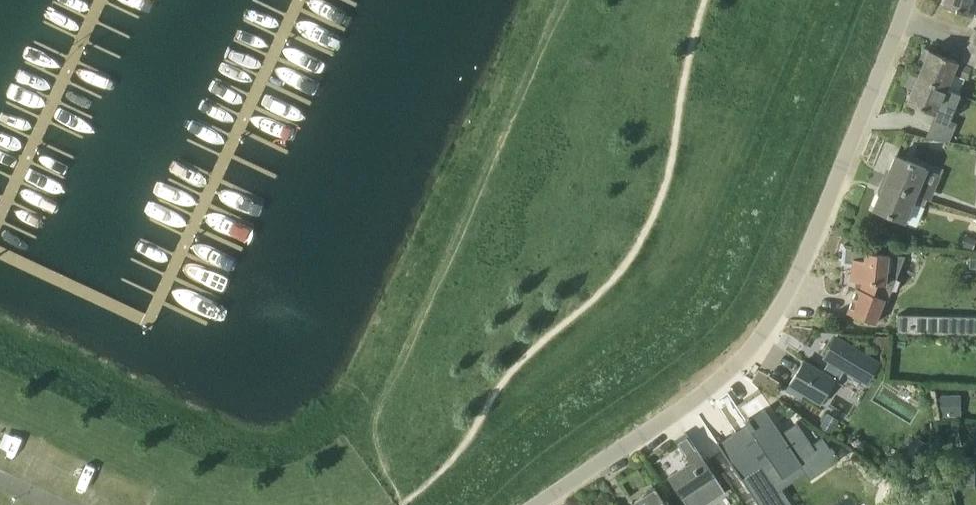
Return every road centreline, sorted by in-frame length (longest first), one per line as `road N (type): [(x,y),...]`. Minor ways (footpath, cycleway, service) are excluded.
road 1 (residential): [(536,504),(719,381),(772,321),(818,231),(908,0)]

